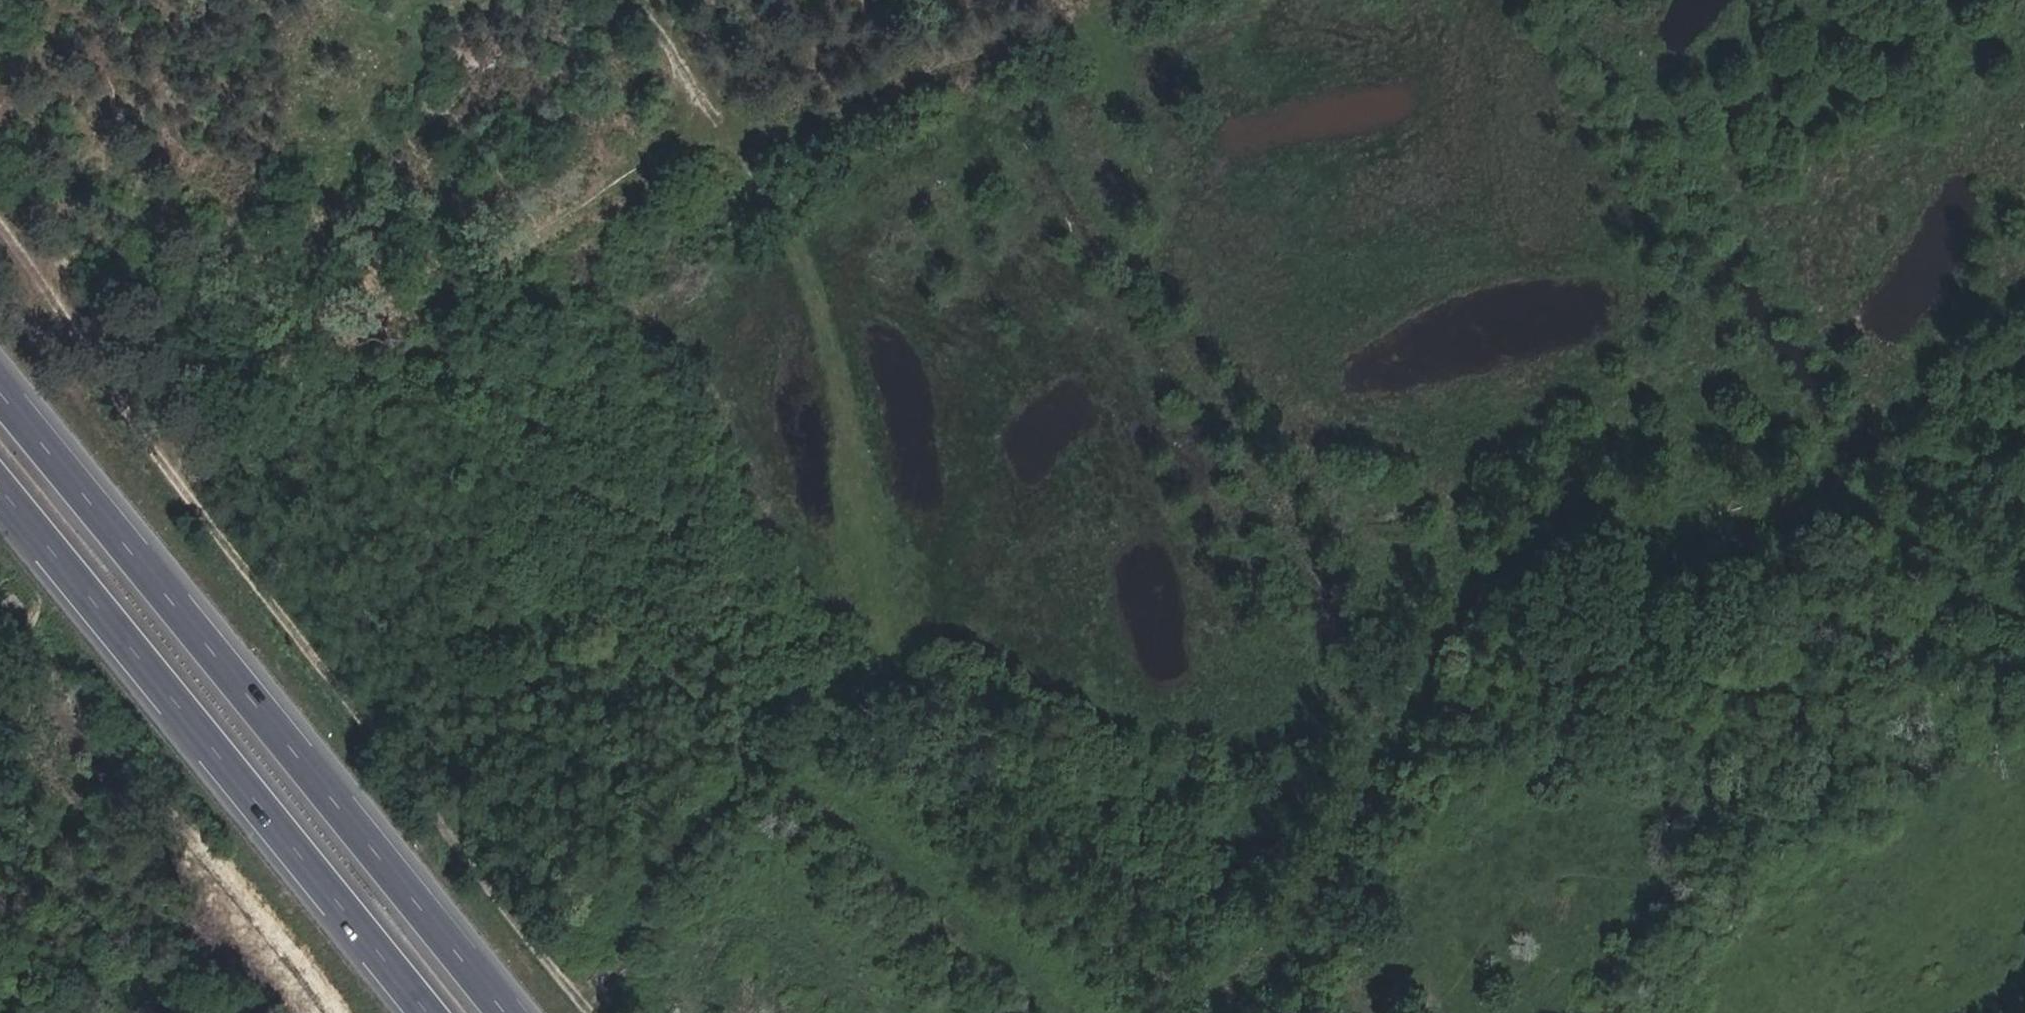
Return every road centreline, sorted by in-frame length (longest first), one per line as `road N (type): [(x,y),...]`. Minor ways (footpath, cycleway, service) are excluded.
road 1 (motorway): [(502,1012),(0,396)]
road 2 (motorway): [(0,483),(431,1012)]

